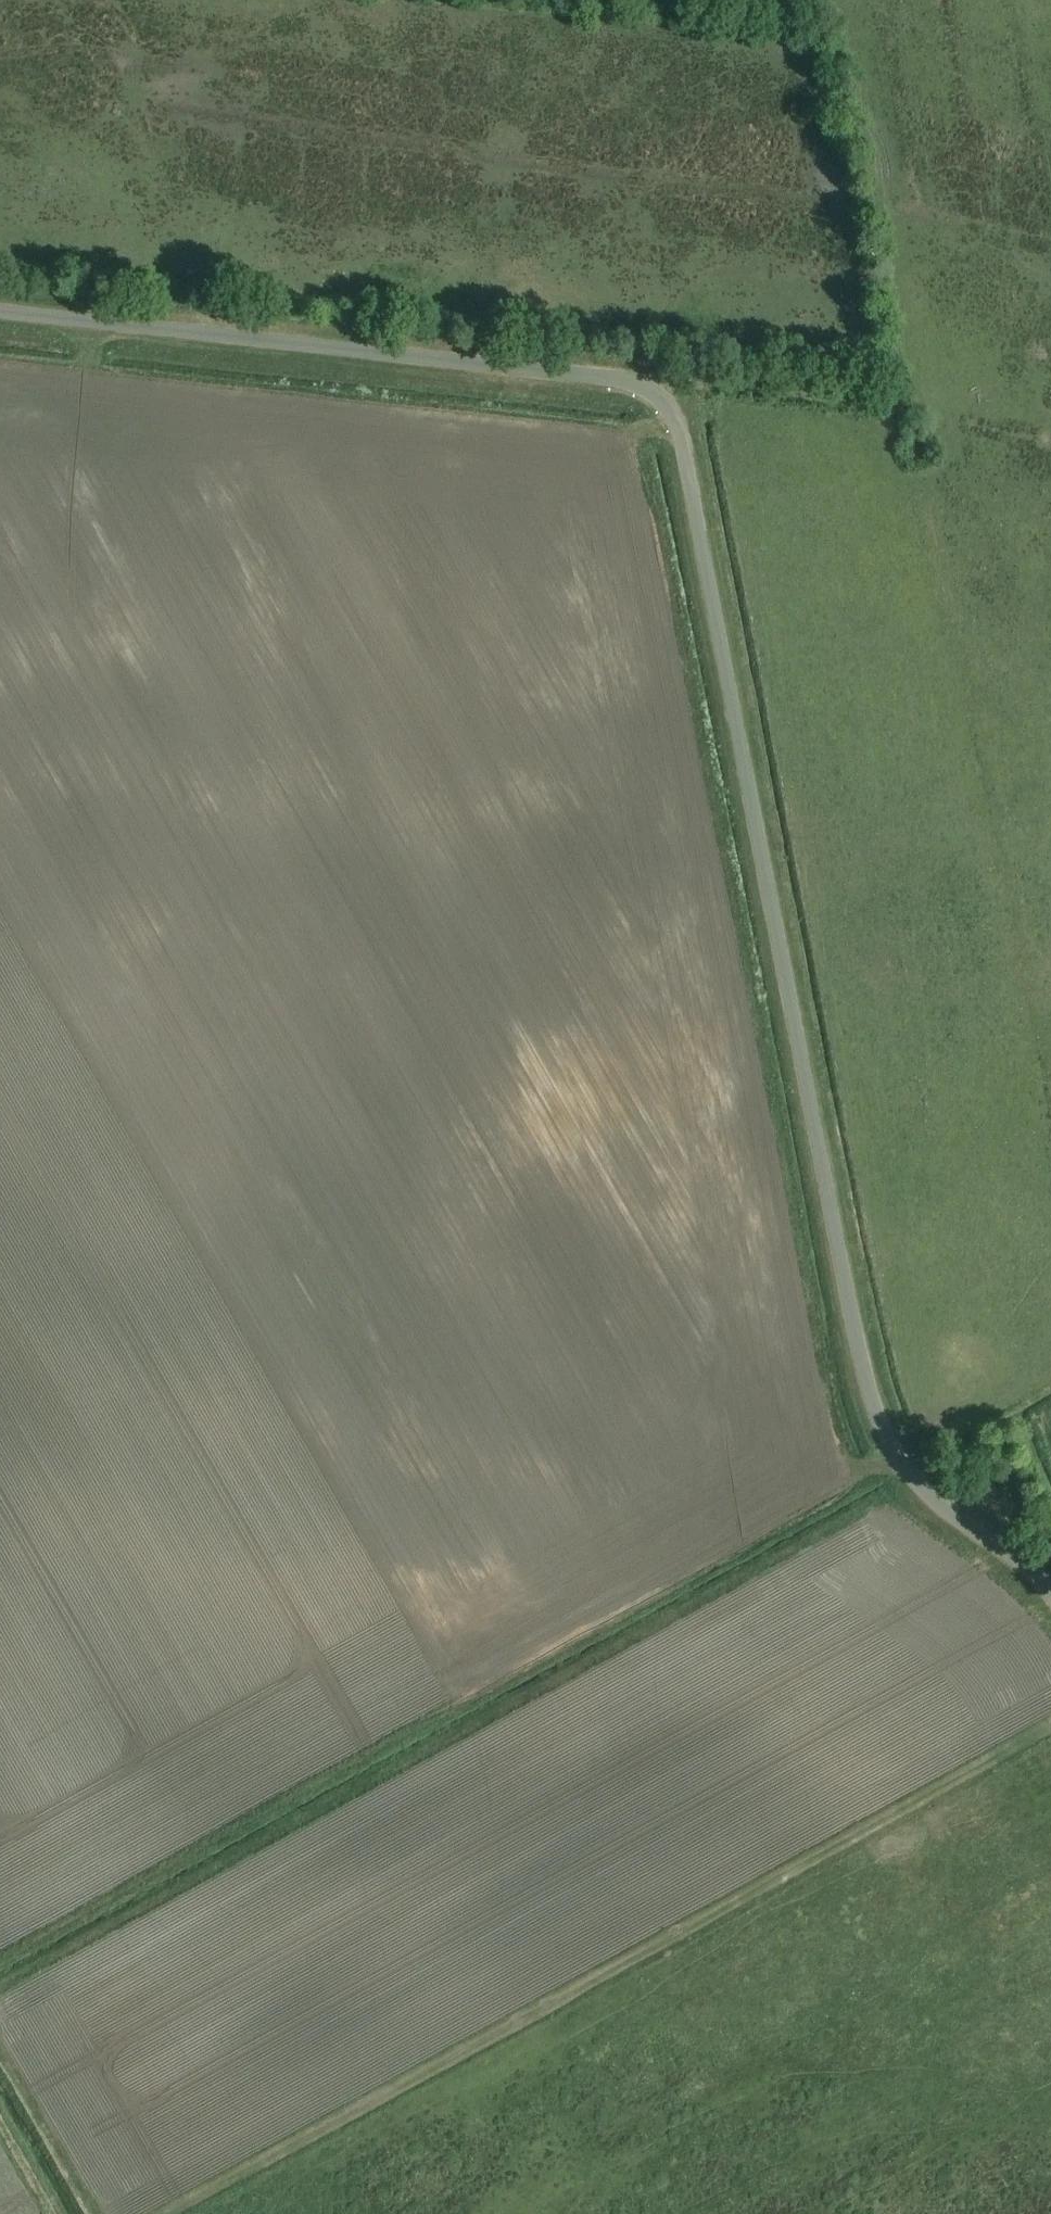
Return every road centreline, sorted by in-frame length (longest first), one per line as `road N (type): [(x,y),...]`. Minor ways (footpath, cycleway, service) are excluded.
road 1 (unclassified): [(1050,1595),(904,1468),(867,1389),(680,450),(665,407),(633,384),(599,378),(0,313)]
road 2 (track): [(175,2213),(1050,1730)]
road 3 (track): [(0,2066),(86,2213)]

